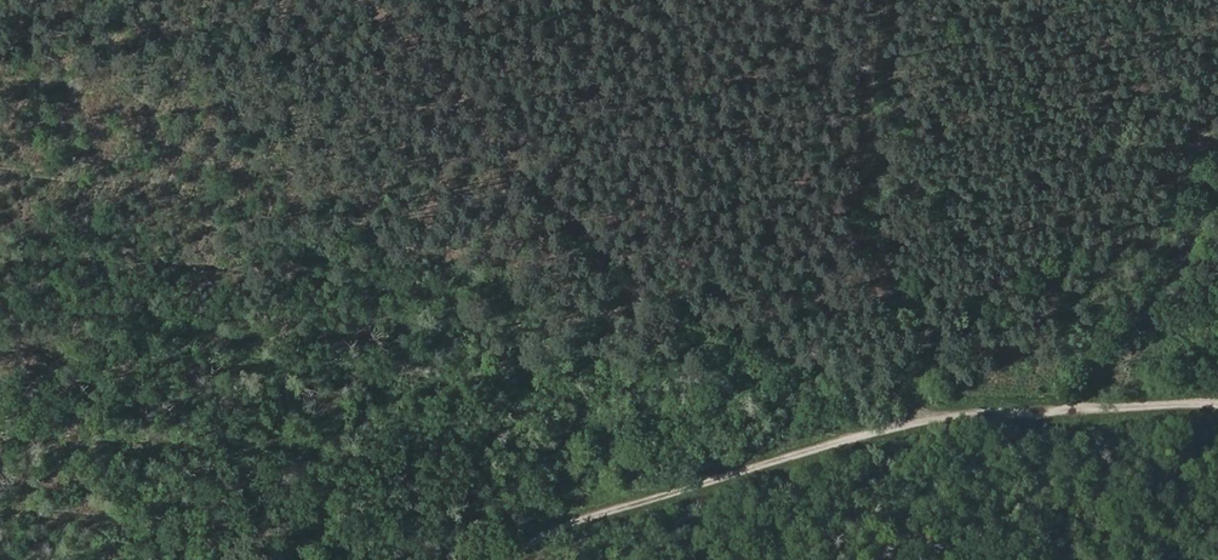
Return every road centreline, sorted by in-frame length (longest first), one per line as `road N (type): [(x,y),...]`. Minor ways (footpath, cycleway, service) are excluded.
road 1 (track): [(1217,411),(902,439),(533,549),(521,559)]
road 2 (track): [(902,439),(556,217),(367,0)]

